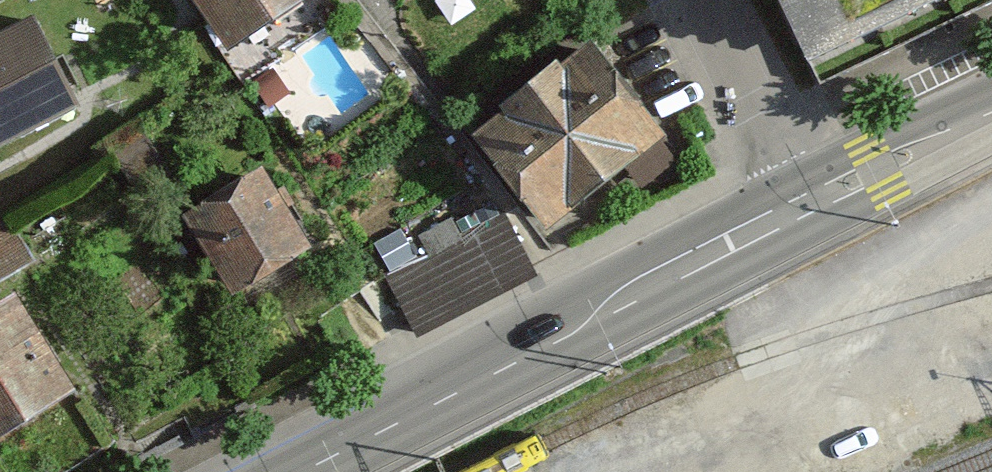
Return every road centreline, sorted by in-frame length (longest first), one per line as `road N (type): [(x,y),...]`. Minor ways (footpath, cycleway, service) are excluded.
road 1 (secondary): [(298,471),(798,211)]
road 2 (residential): [(798,211),(694,0)]
road 3 (secondary): [(798,211),(991,117)]

